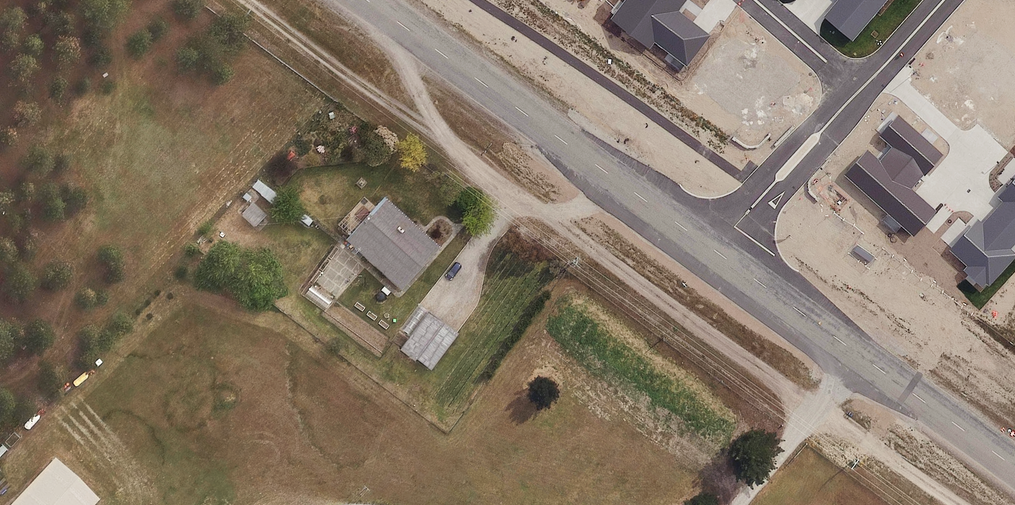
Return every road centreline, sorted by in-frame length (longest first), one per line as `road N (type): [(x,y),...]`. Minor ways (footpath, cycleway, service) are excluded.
road 1 (track): [(400,25),(436,127),(816,407),(966,504)]
road 2 (residential): [(365,0),(717,252)]
road 3 (residential): [(717,252),(1014,467)]
road 4 (residential): [(858,90),(717,252)]
road 5 (residential): [(858,90),(758,0)]
road 6 (residential): [(943,0),(858,90)]

